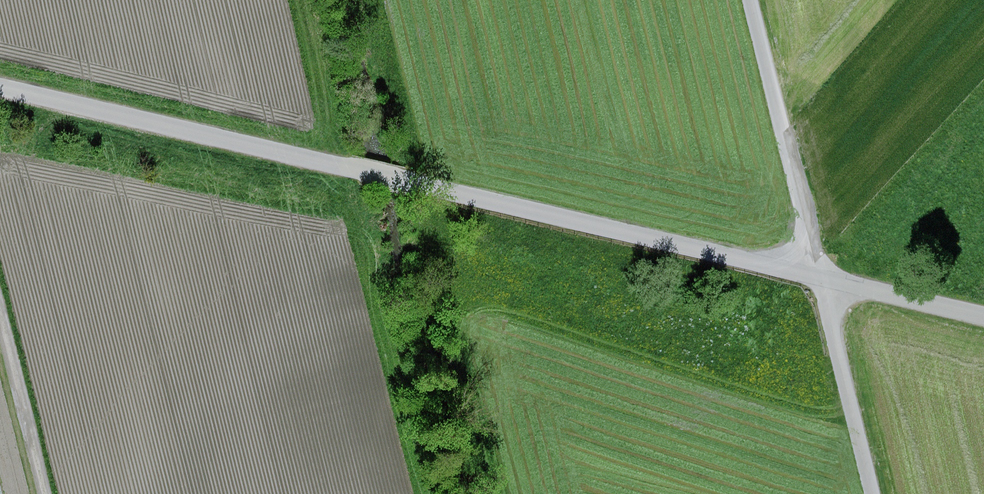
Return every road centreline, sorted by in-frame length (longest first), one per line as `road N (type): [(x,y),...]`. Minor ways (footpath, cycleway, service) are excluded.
road 1 (unclassified): [(0,90),(821,277)]
road 2 (unclassified): [(821,277),(754,0)]
road 3 (track): [(821,277),(872,493)]
road 4 (track): [(0,312),(45,493)]
road 5 (unclassified): [(821,277),(983,315)]

